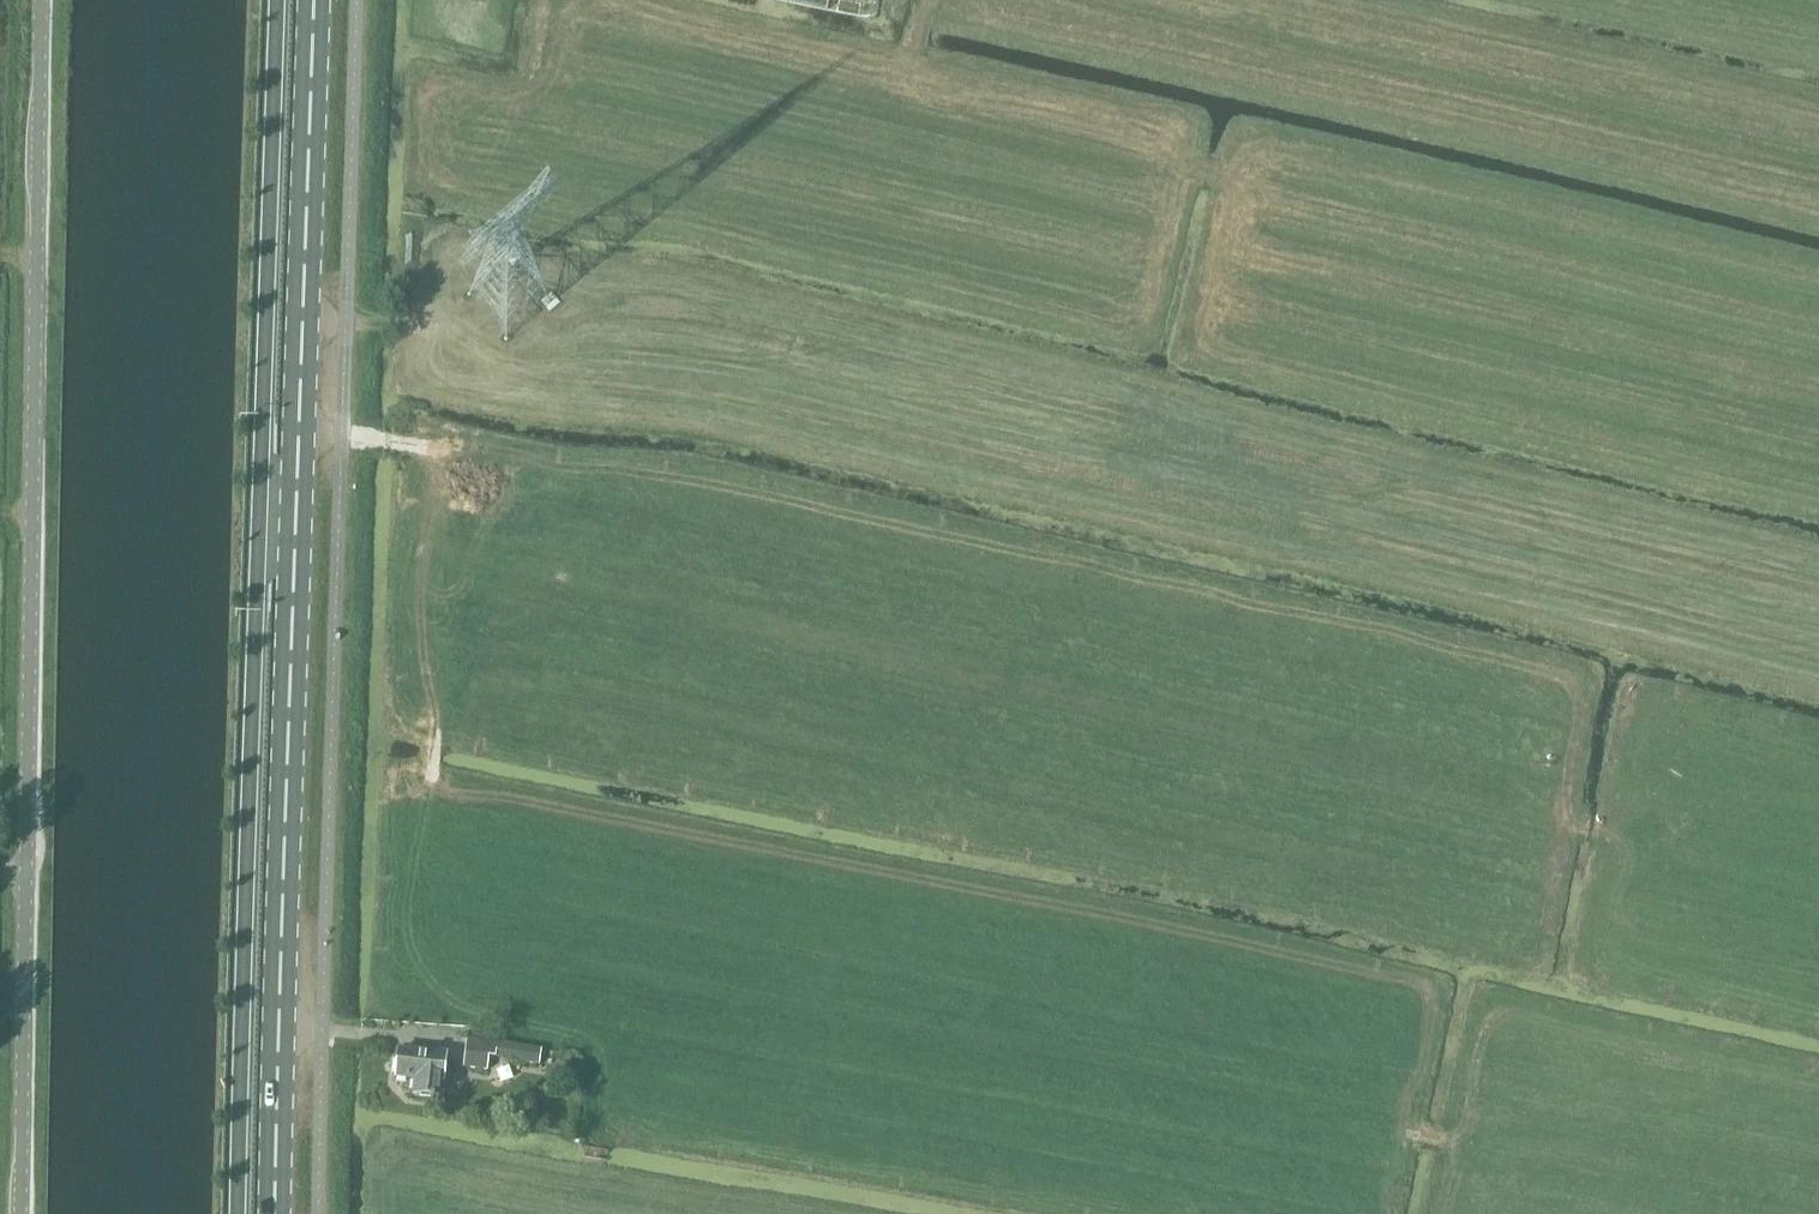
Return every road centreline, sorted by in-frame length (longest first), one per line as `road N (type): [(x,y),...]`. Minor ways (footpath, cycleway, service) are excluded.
road 1 (primary): [(276,1213),(315,0)]
road 2 (unclassified): [(21,1213),(45,0)]

